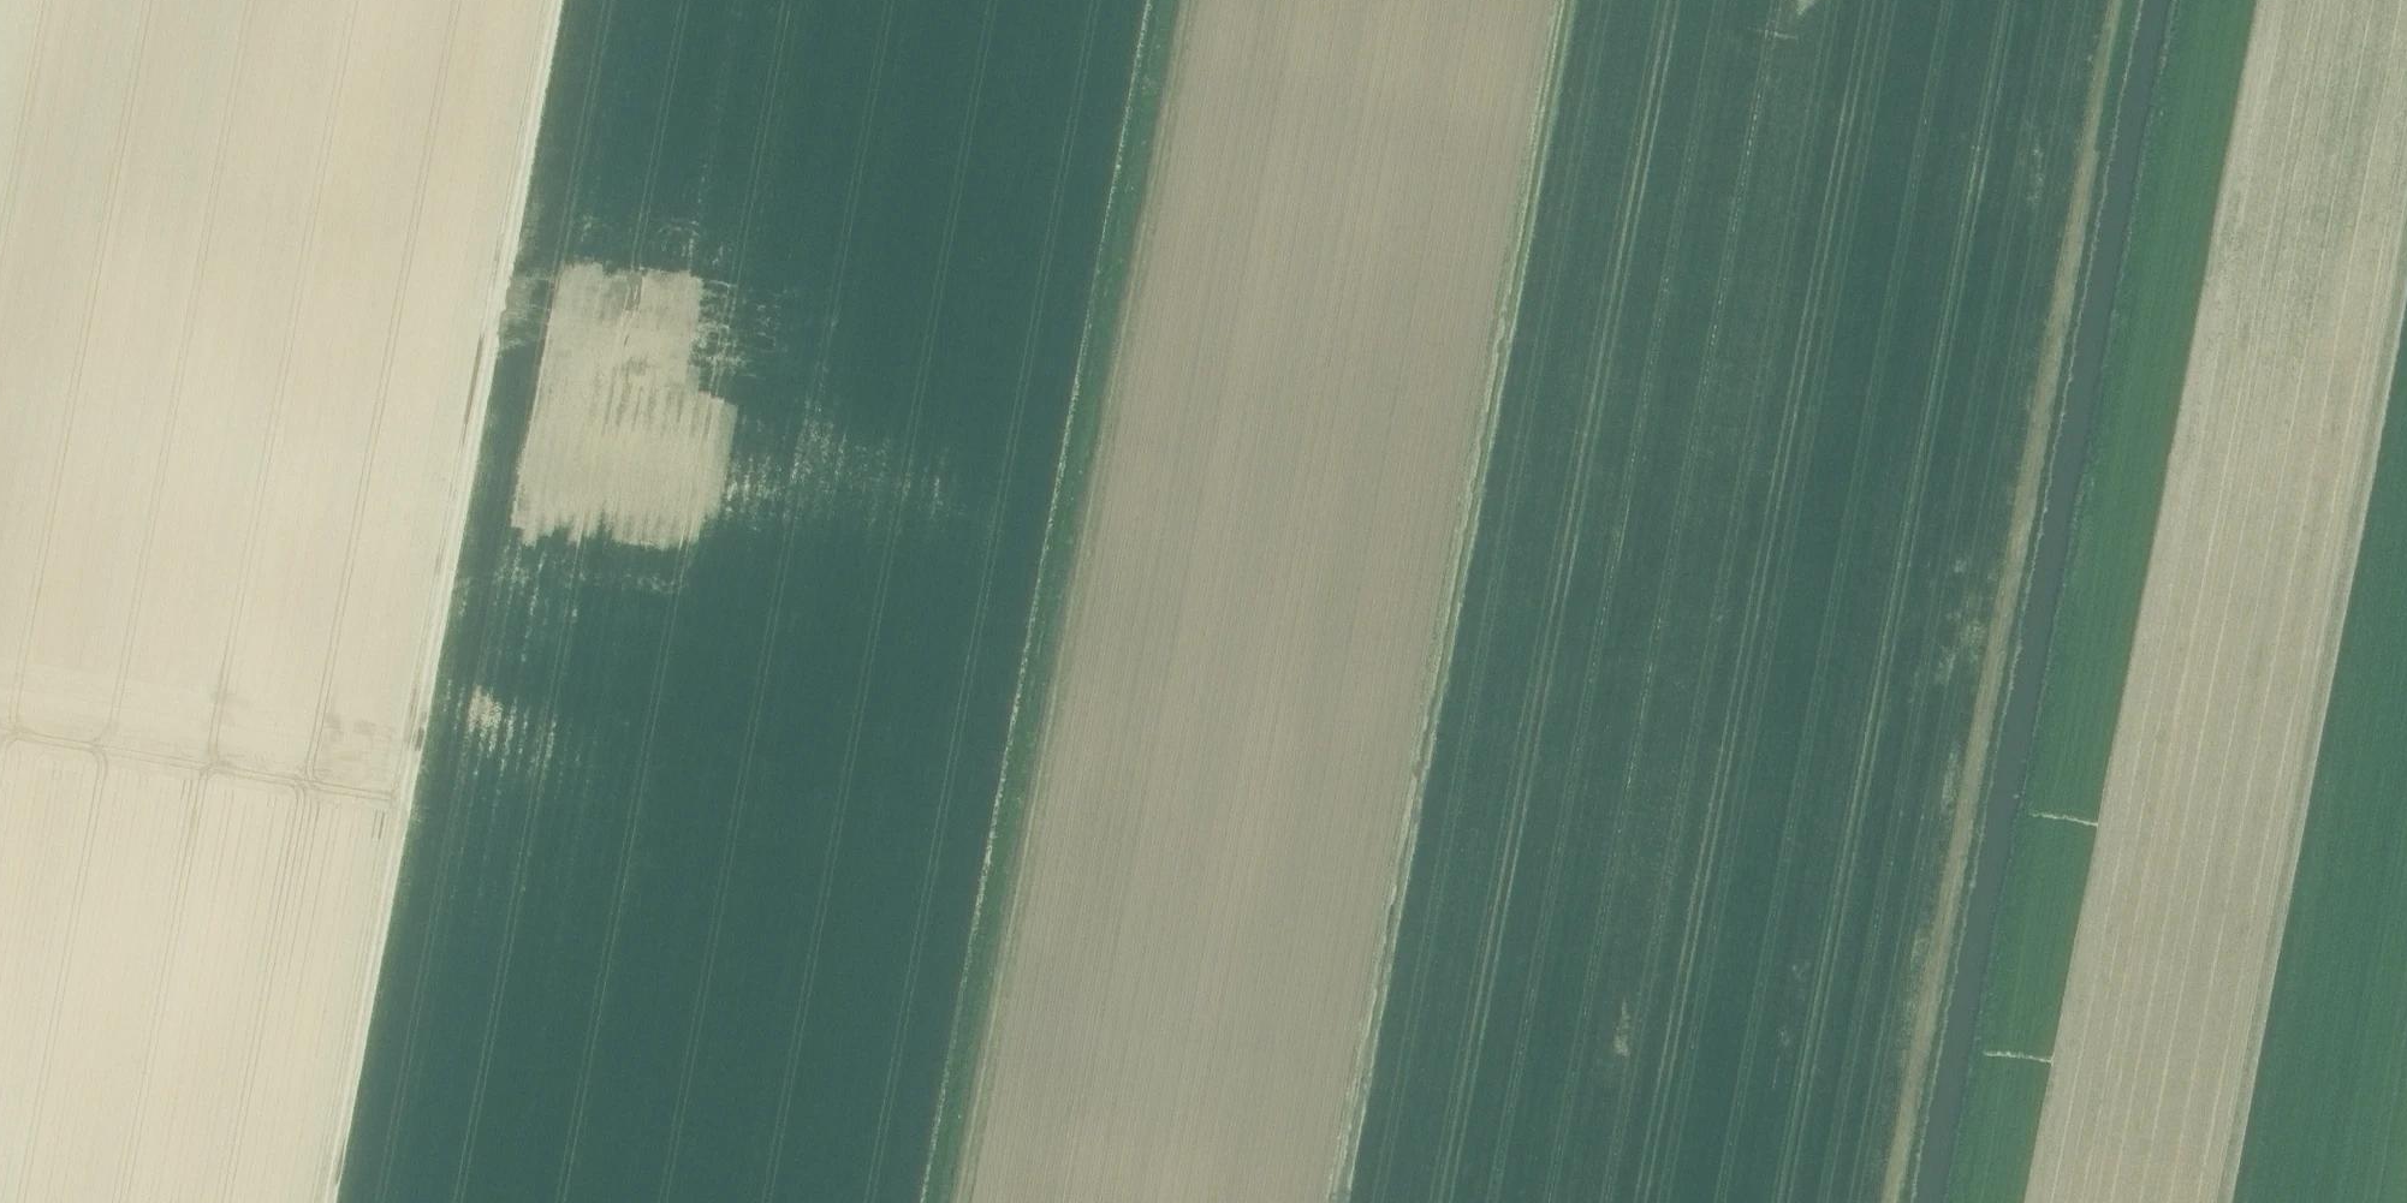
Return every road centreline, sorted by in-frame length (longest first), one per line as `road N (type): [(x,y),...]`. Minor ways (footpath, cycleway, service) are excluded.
road 1 (track): [(1340,1202),(1570,0)]
road 2 (track): [(330,1202),(556,0)]

